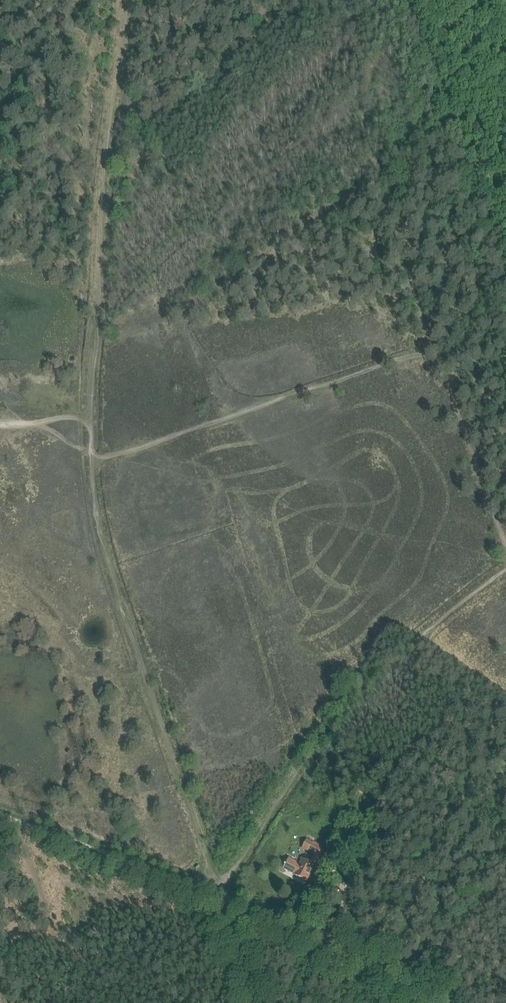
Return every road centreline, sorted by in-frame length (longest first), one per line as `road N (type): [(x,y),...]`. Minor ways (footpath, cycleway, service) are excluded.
road 1 (track): [(130,0),(104,184),(95,500),(220,890)]
road 2 (track): [(505,546),(440,363),(424,353),(114,455),(92,452)]
road 3 (track): [(505,571),(366,688),(220,890)]
road 4 (track): [(421,1002),(218,894)]
road 5 (track): [(220,890),(183,886),(19,823)]
road 6 (track): [(19,823),(74,1002)]

